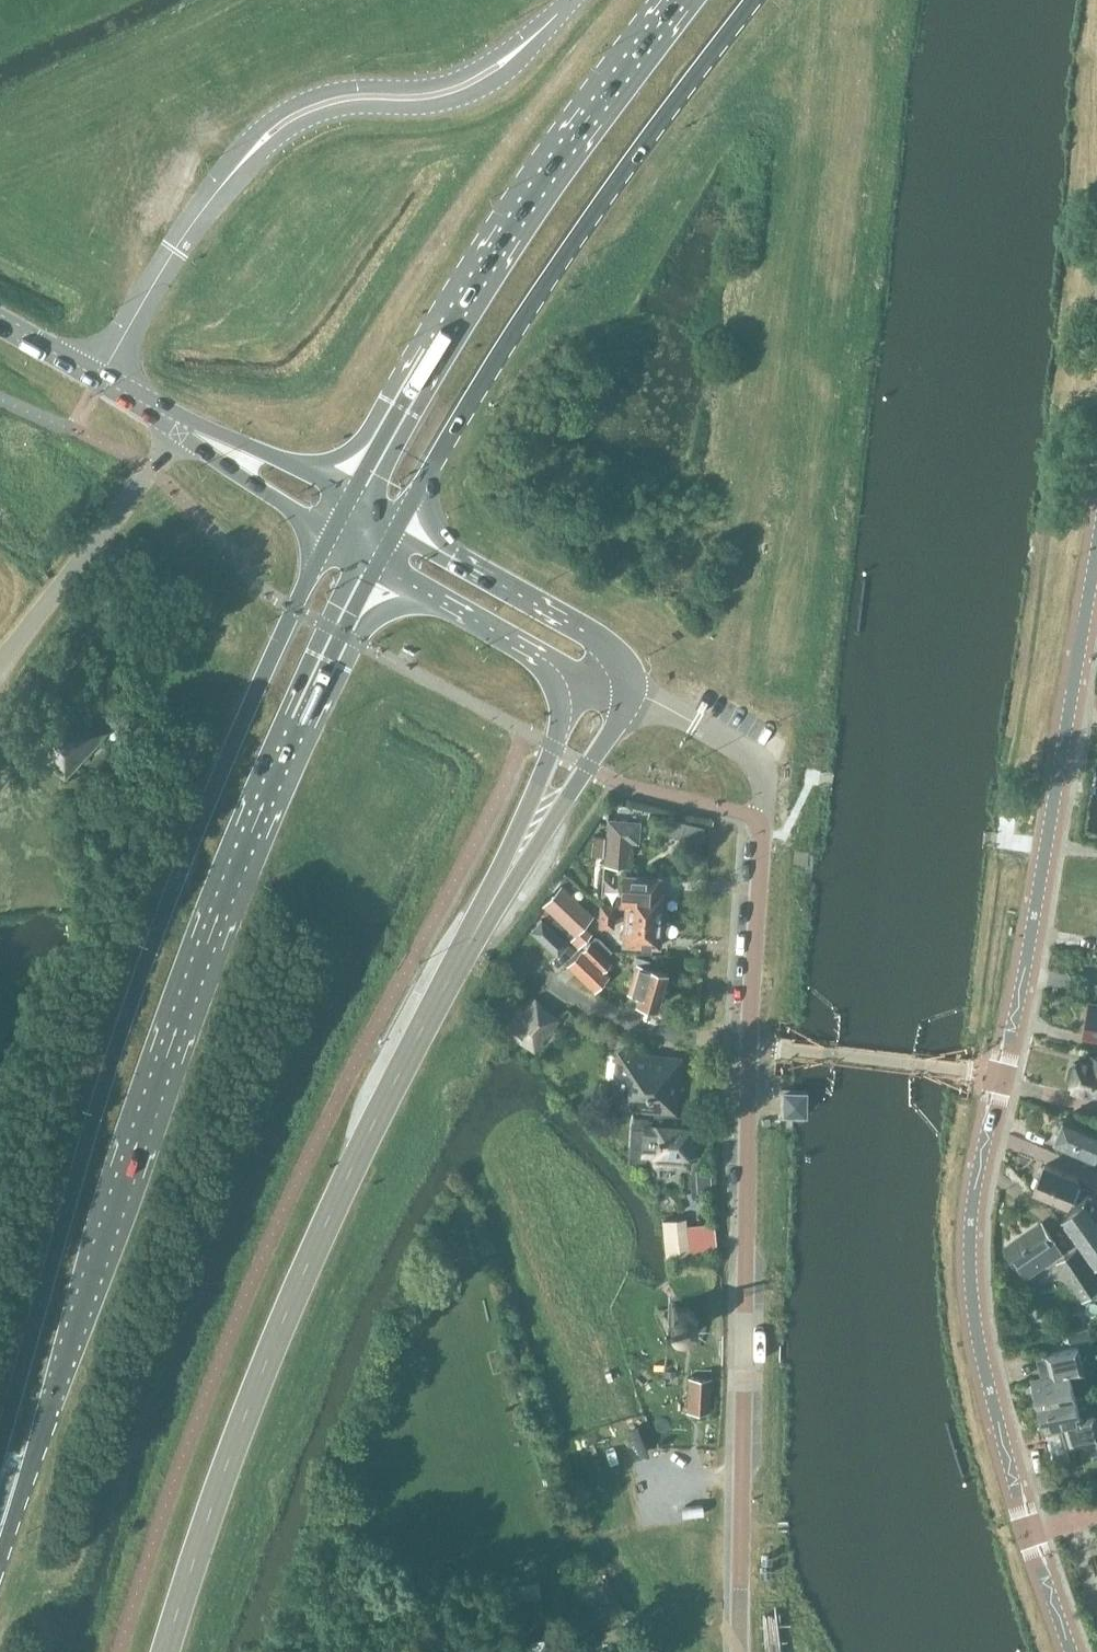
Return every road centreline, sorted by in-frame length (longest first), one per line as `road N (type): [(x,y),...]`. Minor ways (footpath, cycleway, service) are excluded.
road 1 (primary): [(0,1559),(235,878),(381,561)]
road 2 (secondary): [(167,1651),(228,1465),(351,1177),(611,687)]
road 3 (primary): [(334,532),(230,758),(115,1056),(0,1467)]
road 4 (unclassified): [(102,380),(175,251),(268,135),(331,101),(457,89),(502,64),(572,0)]
road 5 (primary): [(398,526),(562,263),(756,0)]
road 6 (residential): [(743,1651),(753,1047)]
road 7 (primary): [(684,0),(503,246),(351,499)]
road 8 (tertiary): [(1069,1651),(1007,1451),(972,1286),(975,1195),(1001,1077)]
road 9 (tertiary): [(1001,1077),(1096,565)]
road 10 (secondary): [(611,687),(614,661),(600,640),(398,526)]
road 11 (secondary): [(381,561),(611,687)]
road 12 (unclassified): [(753,1047),(1001,1077)]
road 13 (residential): [(753,1047),(763,823)]
road 14 (tertiary): [(180,425),(225,466),(334,532)]
road 15 (tertiary): [(351,499),(237,442),(180,425)]

